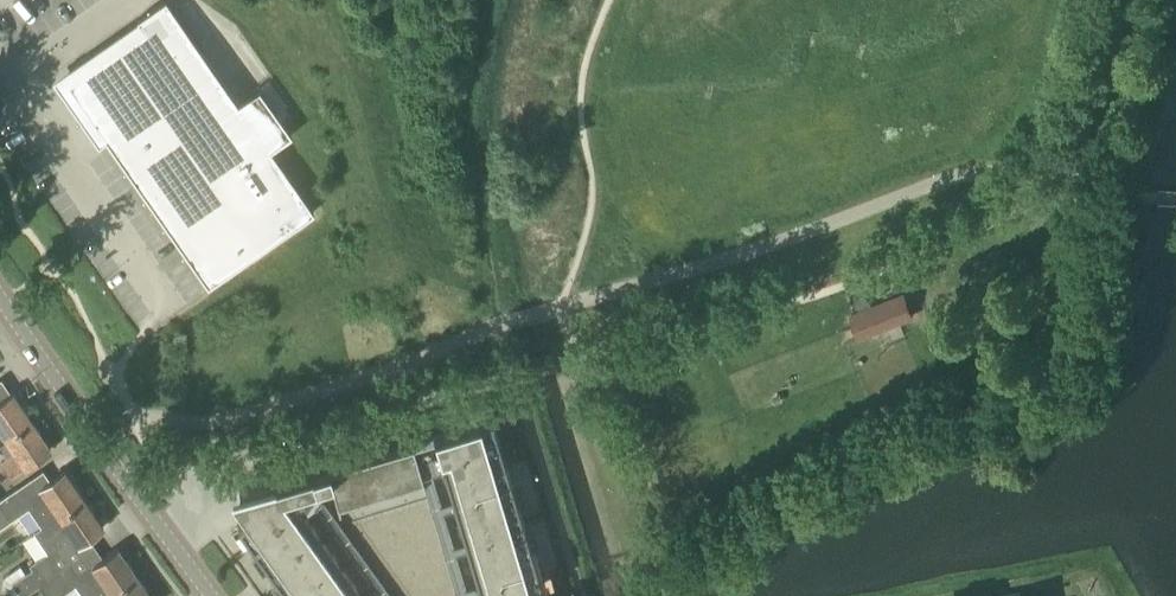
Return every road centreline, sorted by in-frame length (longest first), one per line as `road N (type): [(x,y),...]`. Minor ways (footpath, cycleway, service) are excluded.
road 1 (track): [(469,0),(461,57),(465,176),(499,322)]
road 2 (secondary): [(211,595),(23,334)]

